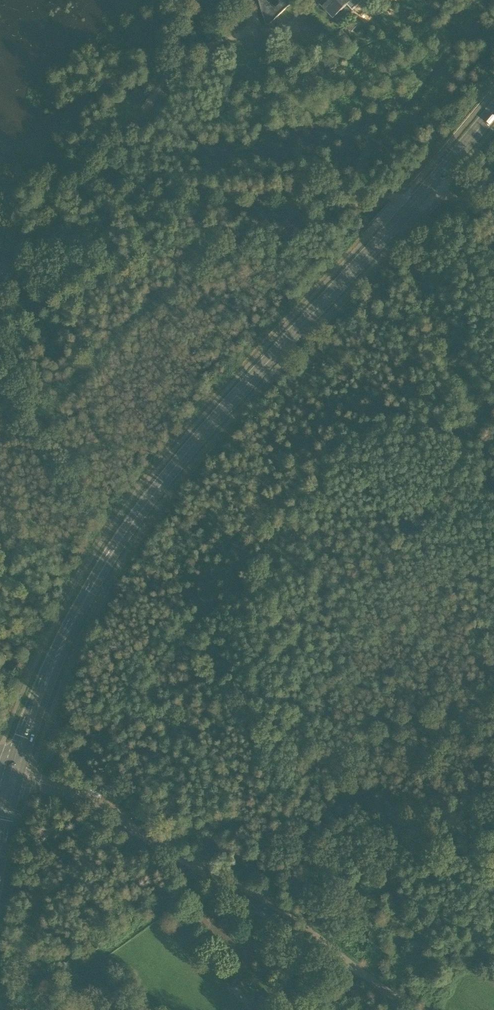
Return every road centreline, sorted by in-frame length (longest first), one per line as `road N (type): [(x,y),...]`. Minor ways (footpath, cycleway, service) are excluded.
road 1 (primary): [(14,775),(68,635),(128,530),(215,420),(419,198)]
road 2 (residential): [(0,181),(419,198)]
road 3 (track): [(251,0),(251,27),(181,61),(90,187)]

